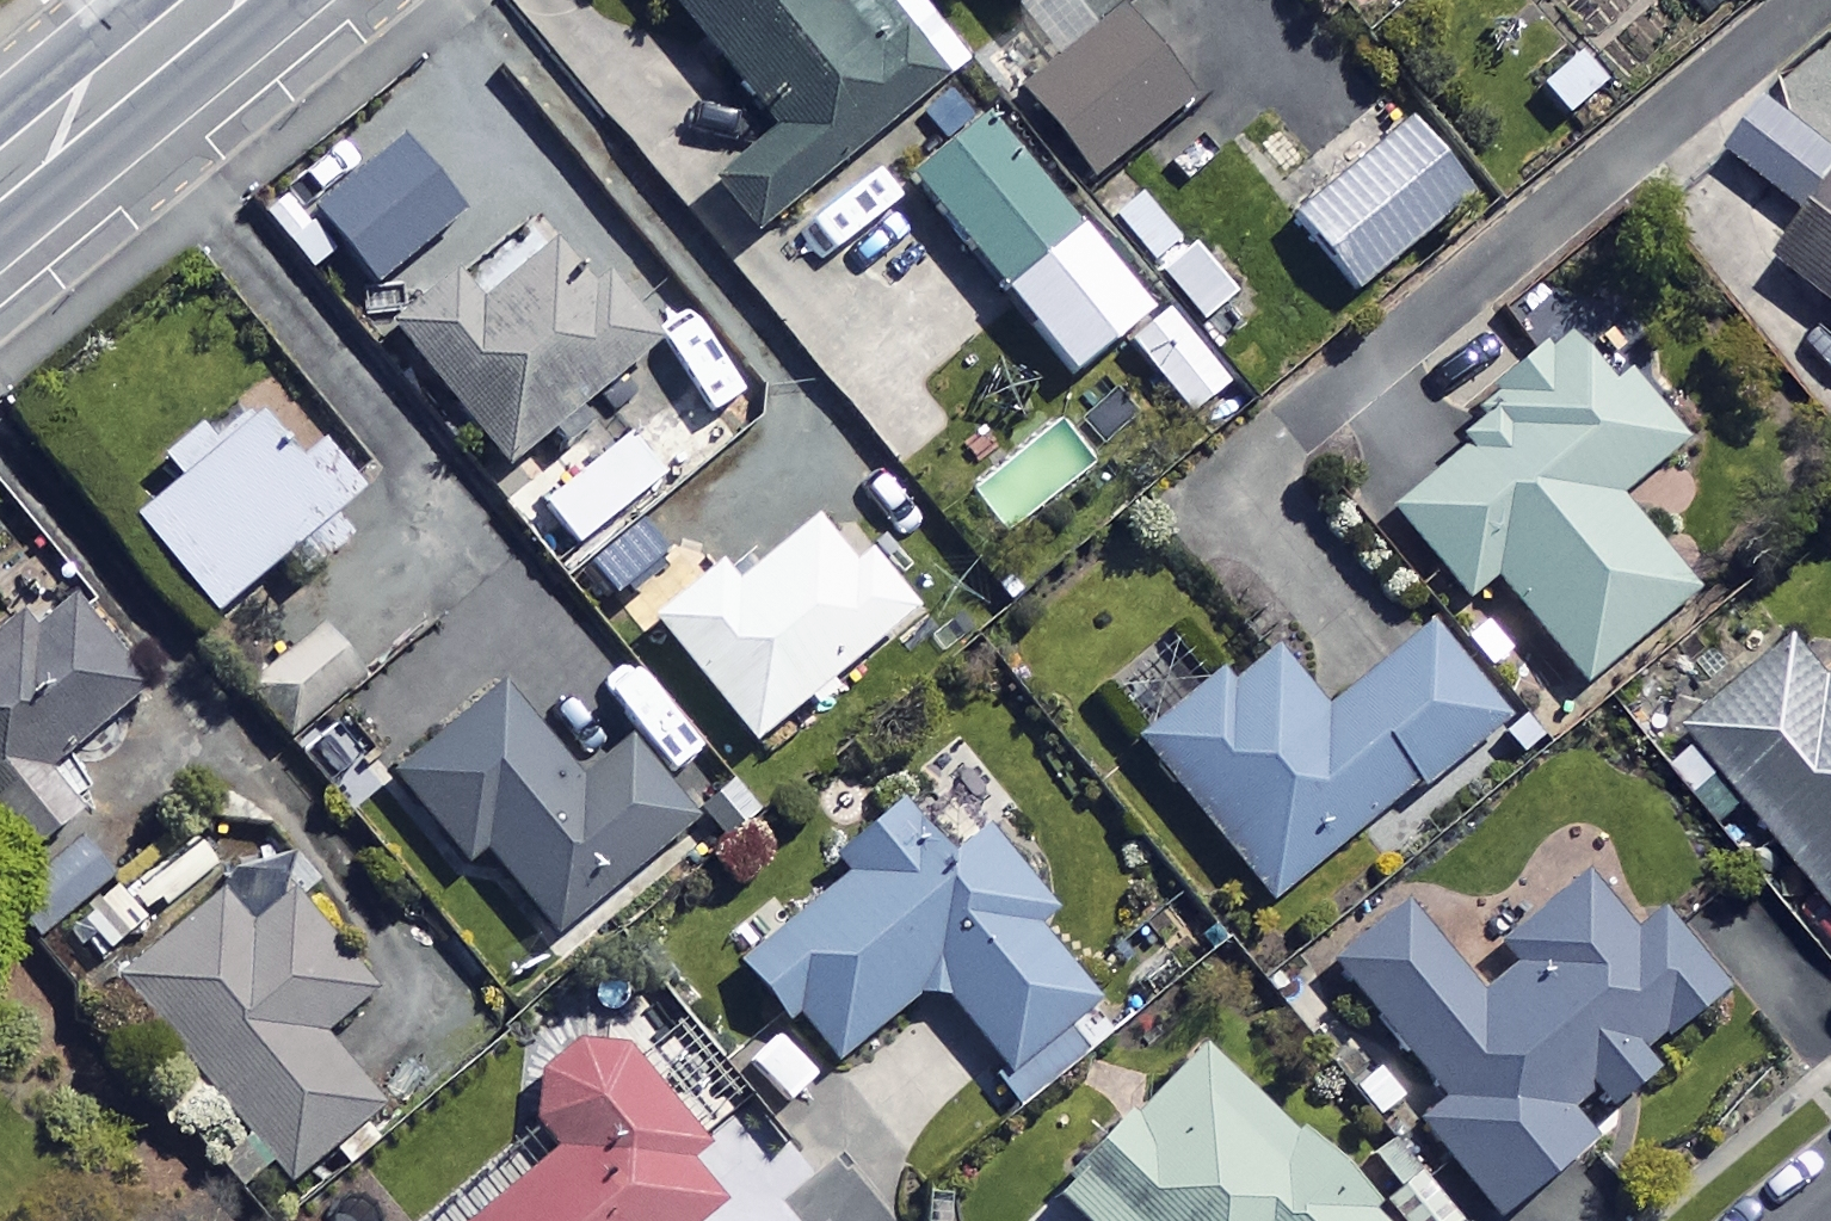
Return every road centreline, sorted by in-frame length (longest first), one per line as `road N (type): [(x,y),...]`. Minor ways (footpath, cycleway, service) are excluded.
road 1 (secondary): [(216,0),(0,178)]

